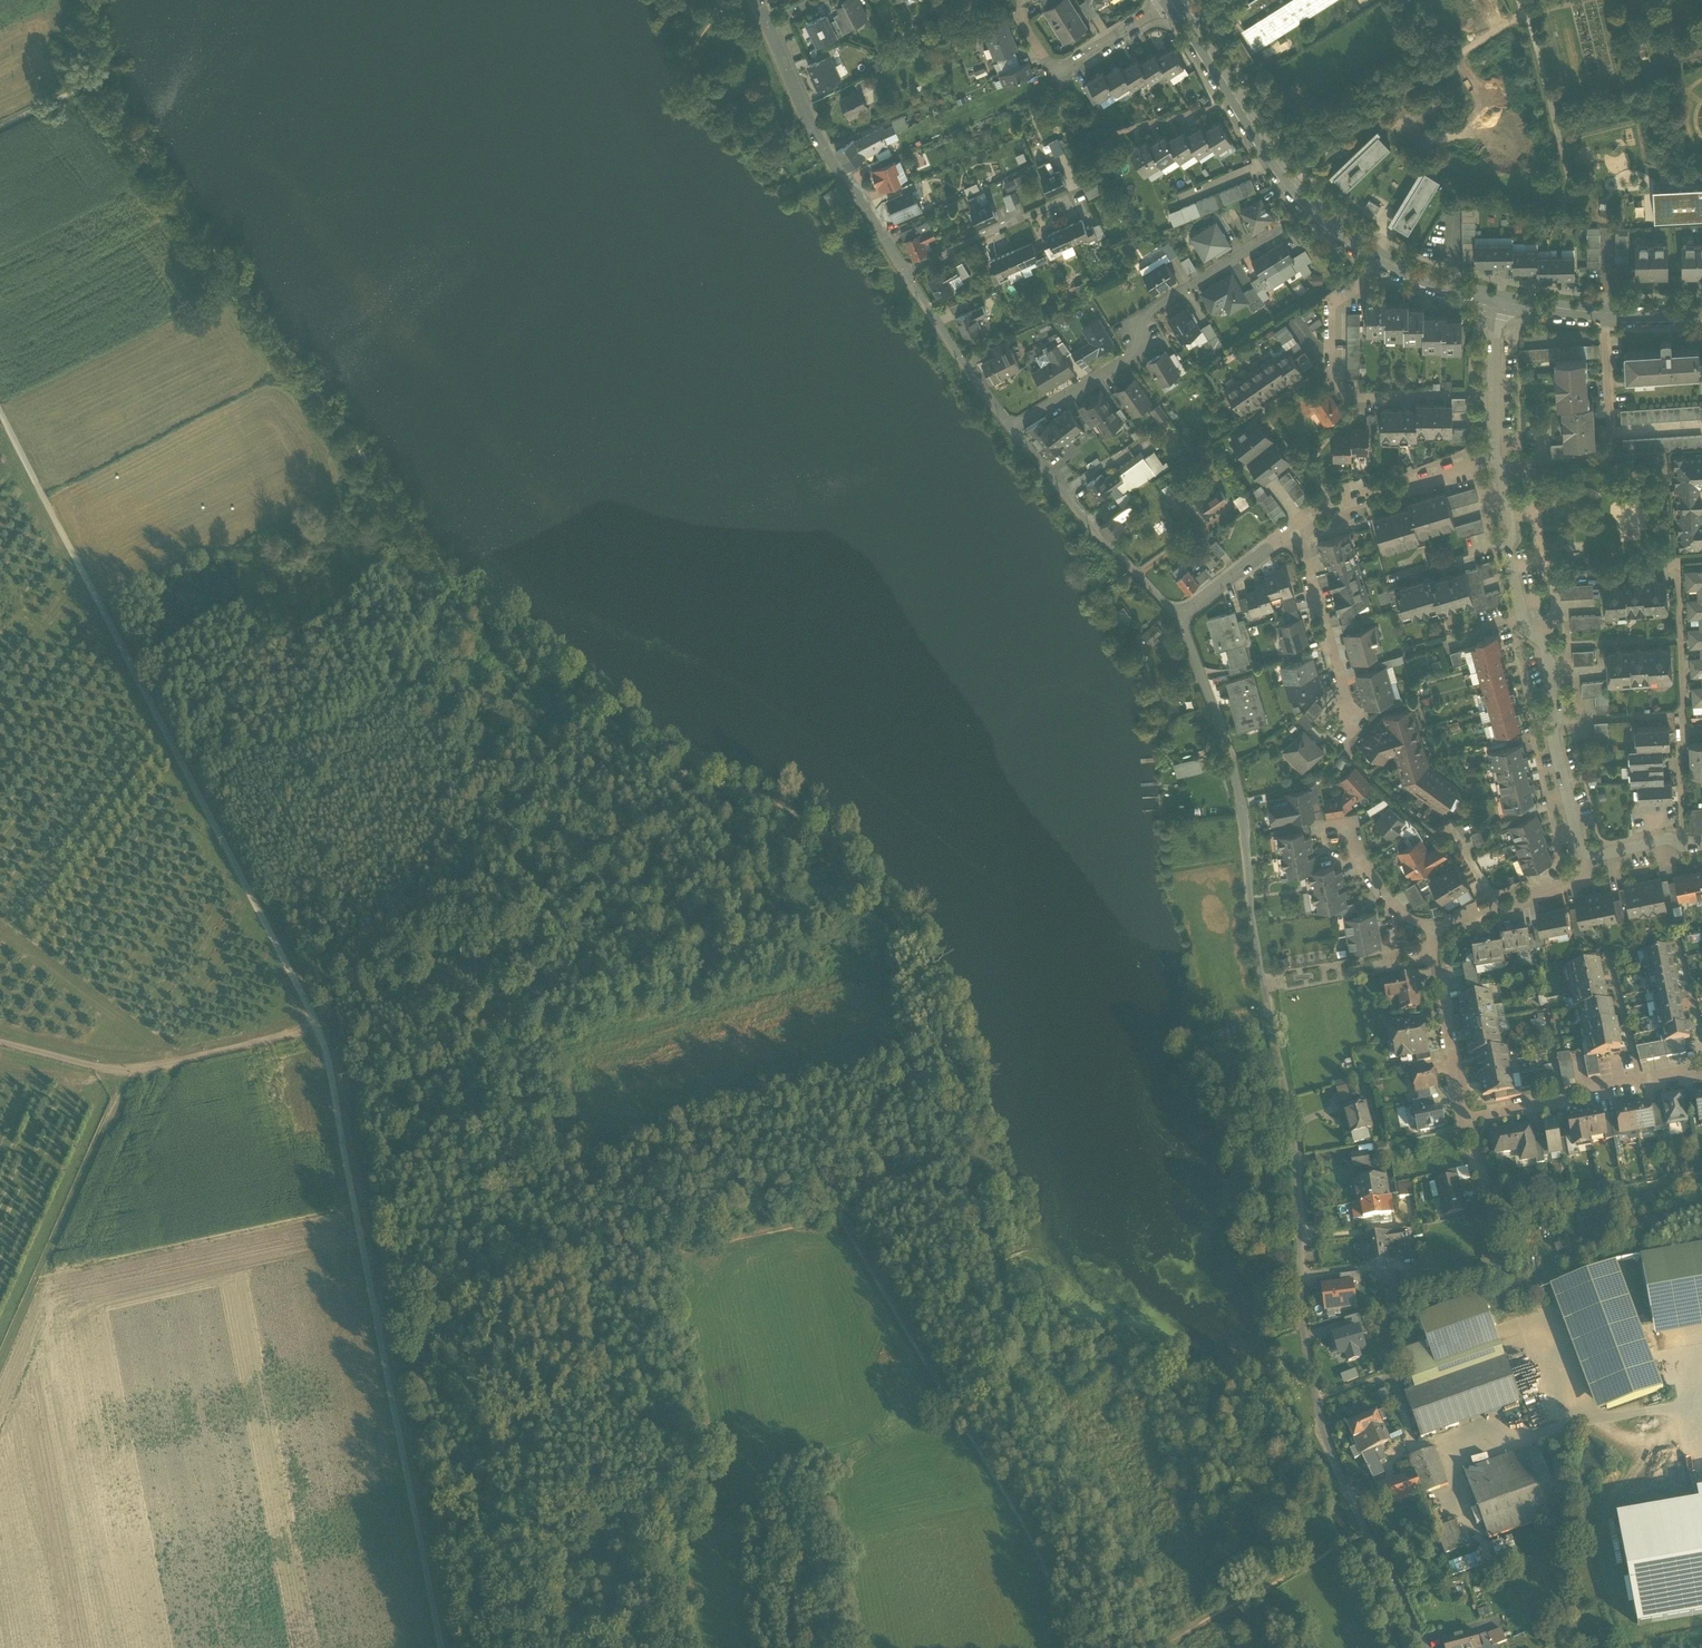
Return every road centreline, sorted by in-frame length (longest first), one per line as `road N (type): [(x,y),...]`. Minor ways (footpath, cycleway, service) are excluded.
road 1 (track): [(439,1647),(318,1029),(0,414)]
road 2 (residential): [(1366,1532),(1322,1428),(1303,1332),(1300,1161),(1264,992),(1237,778),(1181,618)]
road 3 (track): [(376,1318),(840,1218)]
road 4 (residential): [(1591,864),(1554,742),(1554,677),(1515,569),(1498,456)]
road 5 (residential): [(1014,431),(1137,350),(1147,313),(1280,232)]
road 6 (tertiary): [(1387,259),(1312,211),(1233,102),(1174,1)]
road 7 (track): [(318,1029),(126,1074),(0,1042)]
road 8 (residential): [(906,269),(810,121),(771,30)]
road 9 (residential): [(1299,527),(1345,703),(1342,746),(1373,778)]
road 10 (residential): [(1181,618),(1014,431)]
road 11 (residential): [(1701,1074),(1466,1123)]
road 12 (track): [(332,1091),(413,1090),(560,1050)]
road 13 (residential): [(1299,527),(1360,491),(1498,456)]
road 14 (tertiary): [(1701,311),(1501,301)]
road 15 (residential): [(1014,431),(906,269)]
road 16 (residential): [(1466,1123),(1435,956),(1439,934)]
road 17 (residential): [(906,269),(1078,194)]
road 18 (residential): [(1387,259),(1331,299),(1328,366),(1343,393)]
road 19 (residential): [(1498,456),(1501,301)]
road 20 (residential): [(1181,618),(1299,527)]
road 21 (residential): [(1439,934),(1380,894),(1344,831)]
road 22 (residential): [(1408,810),(1433,833),(1454,833),(1493,907)]
road 23 (residential): [(1366,1532),(1422,1647)]
road 24 (tertiary): [(1501,301),(1387,259)]

